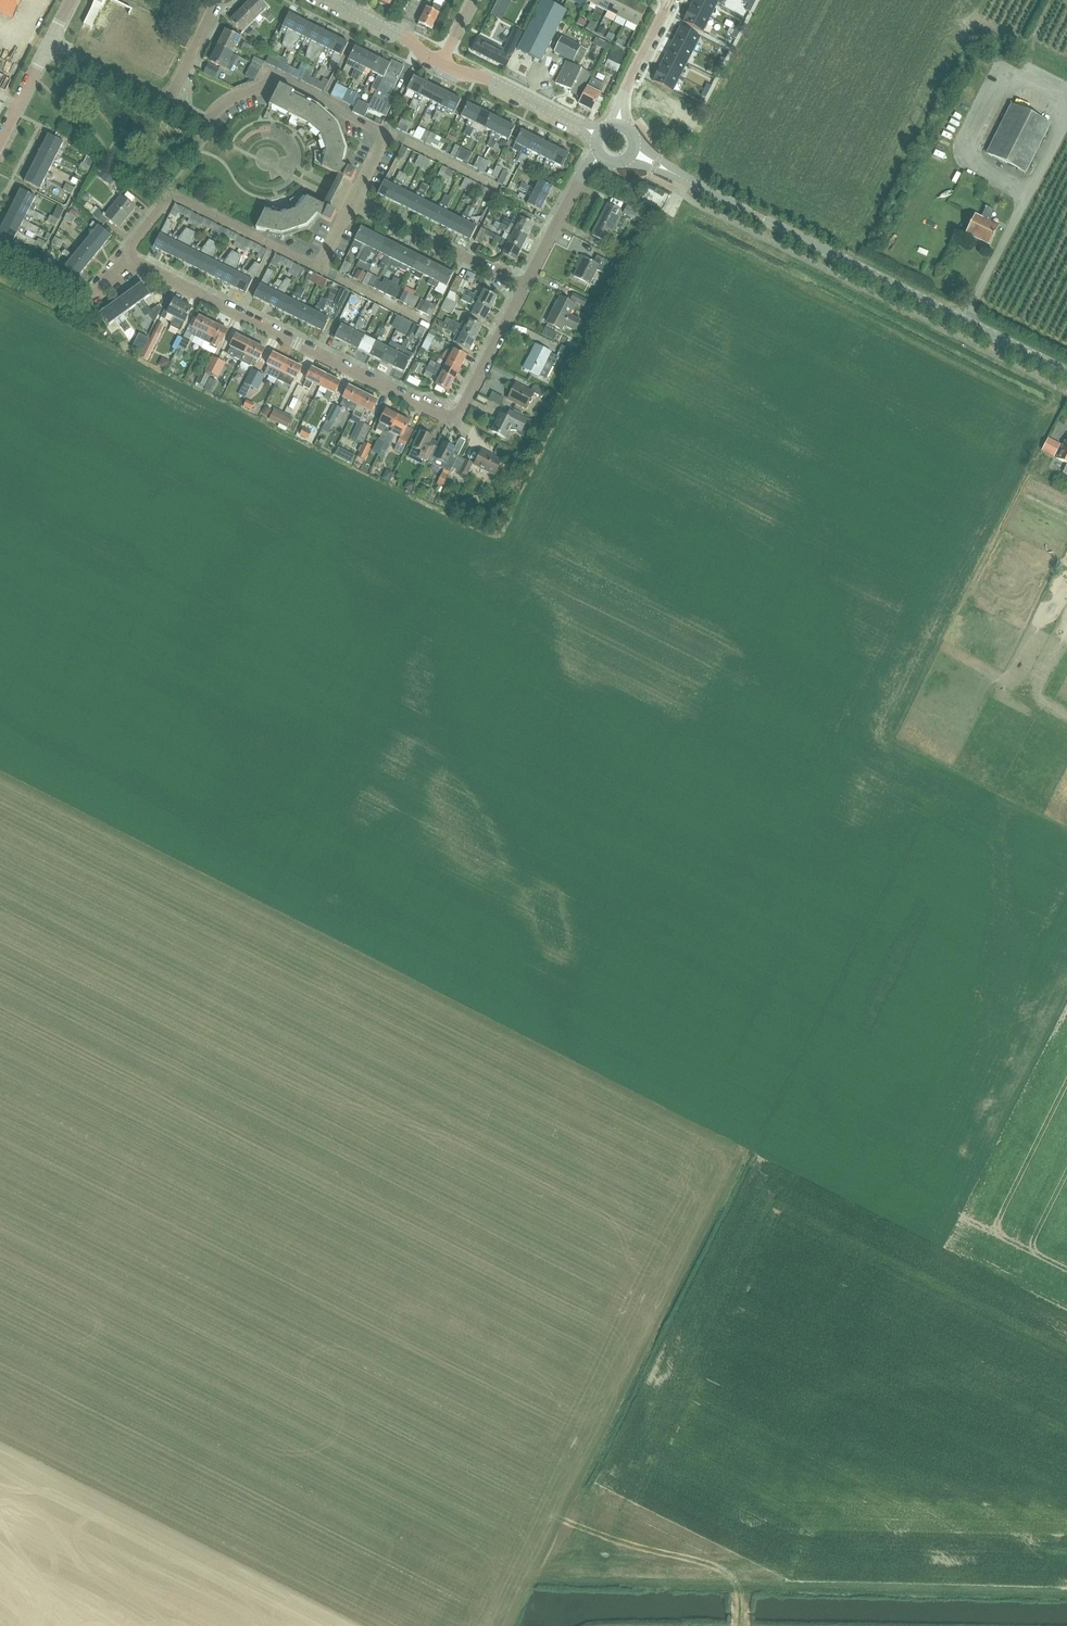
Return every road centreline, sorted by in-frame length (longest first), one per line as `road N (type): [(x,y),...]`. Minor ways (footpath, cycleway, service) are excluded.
road 1 (tertiary): [(1066,374),(674,175)]
road 2 (residential): [(459,416),(446,419),(127,255)]
road 3 (residential): [(352,203),(384,138),(271,76),(264,92),(225,107),(212,126),(191,124),(167,107)]
road 4 (residential): [(127,255),(171,196),(318,267),(352,203)]
road 5 (residential): [(523,288),(352,203)]
road 6 (tertiary): [(441,62),(600,136)]
road 7 (residential): [(0,252),(81,292),(94,290),(127,255)]
road 8 (residential): [(523,288),(601,159)]
road 9 (residential): [(459,416),(523,288)]
road 10 (residential): [(623,128),(617,103),(668,0)]
road 11 (residential): [(167,107),(51,46)]
road 12 (tertiary): [(329,0),(441,62)]

